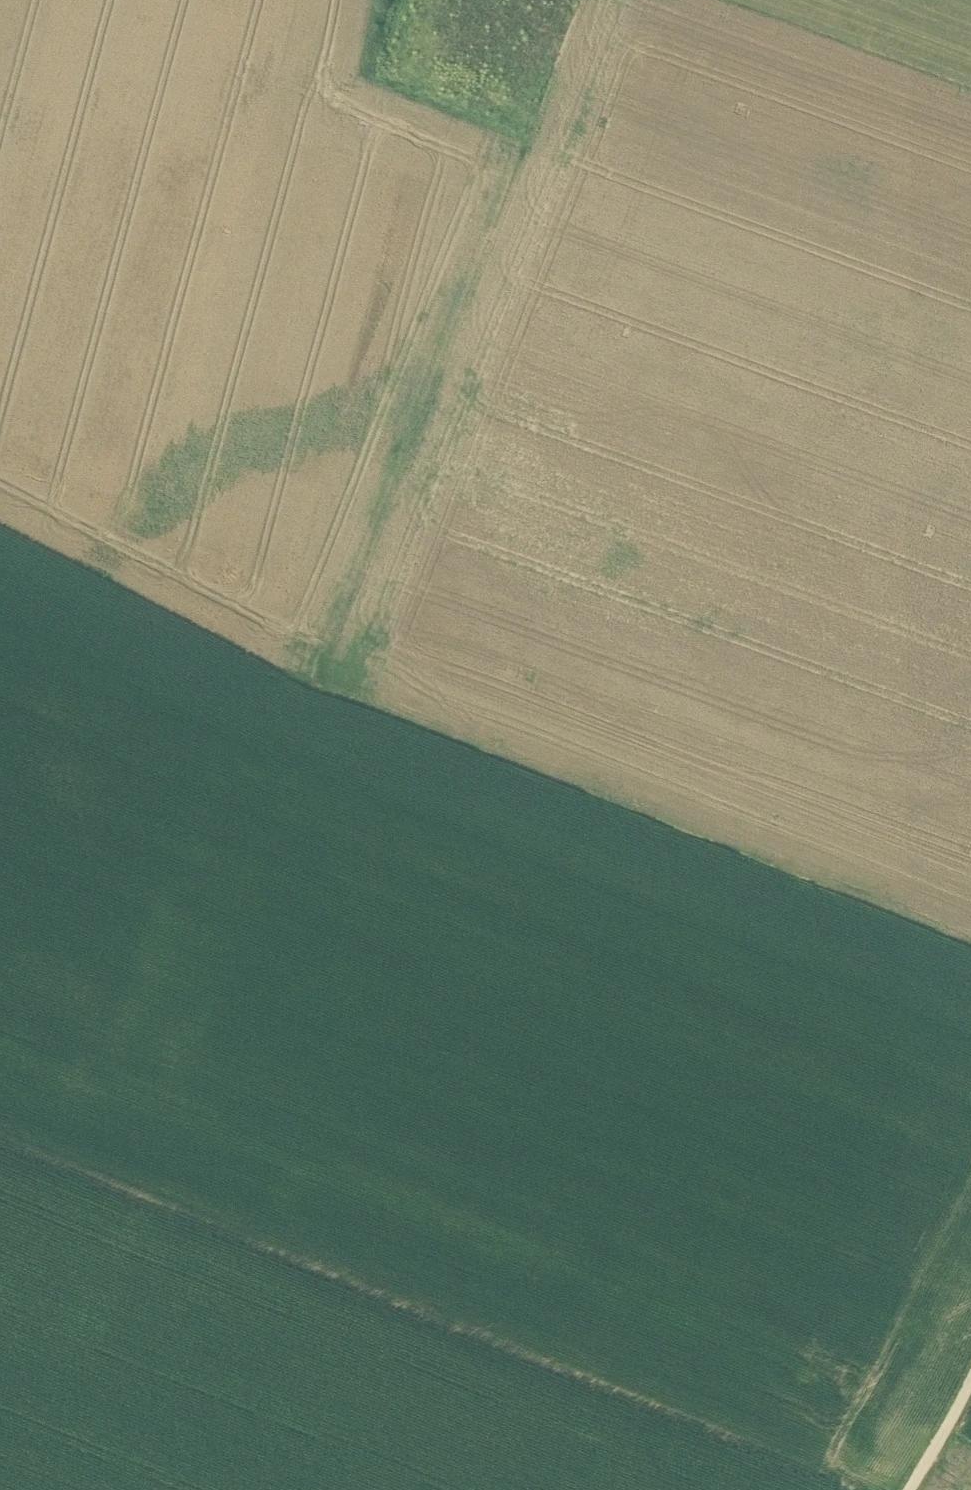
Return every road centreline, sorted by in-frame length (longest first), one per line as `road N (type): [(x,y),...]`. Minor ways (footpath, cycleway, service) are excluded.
road 1 (track): [(909,1489),(970,1380)]

